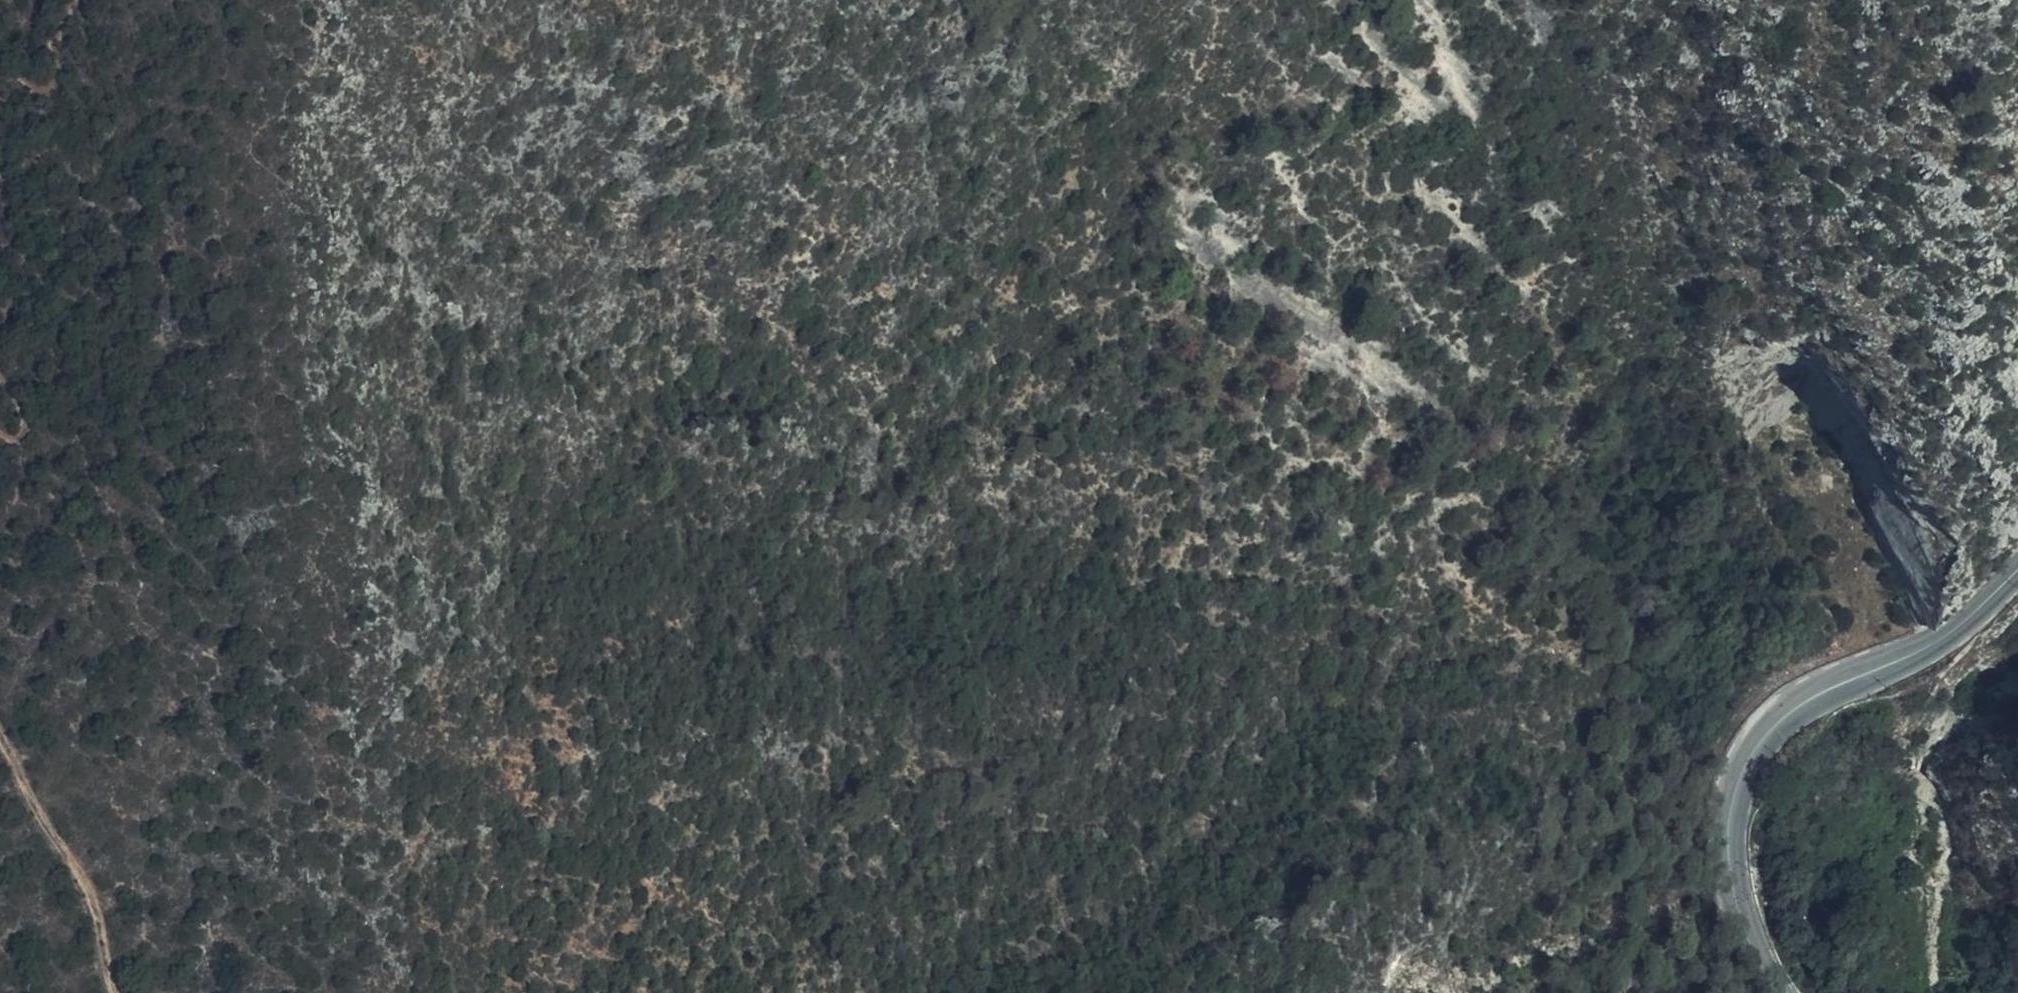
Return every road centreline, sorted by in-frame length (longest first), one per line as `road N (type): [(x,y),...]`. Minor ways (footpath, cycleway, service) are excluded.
road 1 (tertiary): [(2017,566),(1970,617),(1909,659),(1783,712),(1754,748),(1727,840),(1747,936),(1780,992)]
road 2 (track): [(0,731),(99,911),(118,992)]

